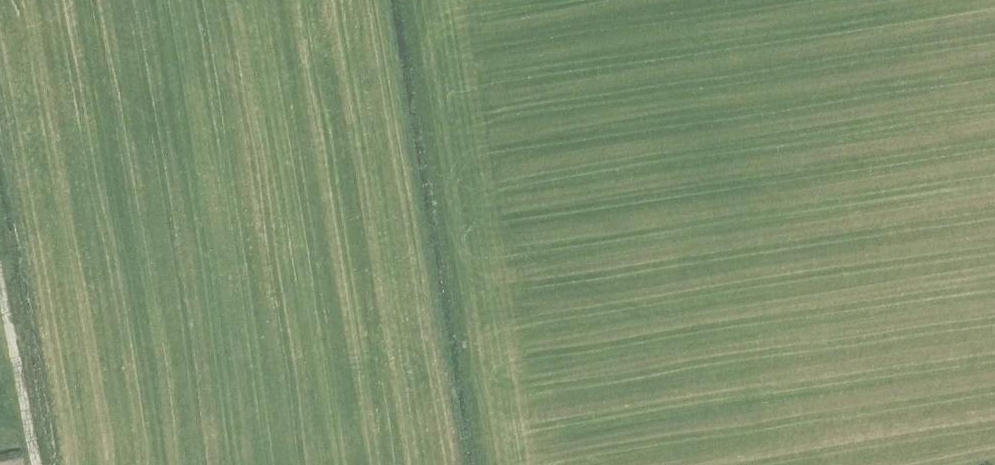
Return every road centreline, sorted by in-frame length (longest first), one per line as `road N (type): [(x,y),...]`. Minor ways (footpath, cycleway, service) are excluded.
road 1 (track): [(0,273),(35,464)]

